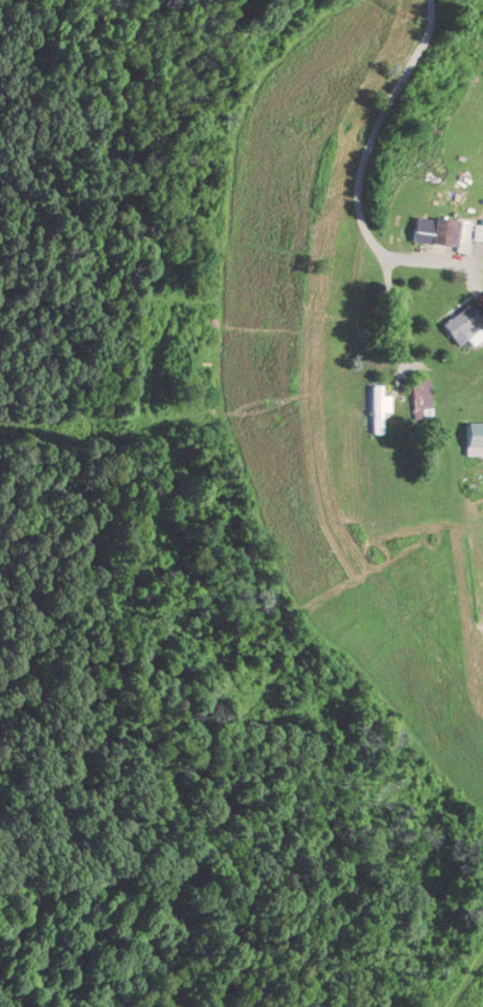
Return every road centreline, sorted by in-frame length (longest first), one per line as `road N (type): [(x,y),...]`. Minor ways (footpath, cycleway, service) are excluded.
road 1 (residential): [(428,0),(431,27),(368,147),(364,226),(379,252),(393,258),(465,266)]

